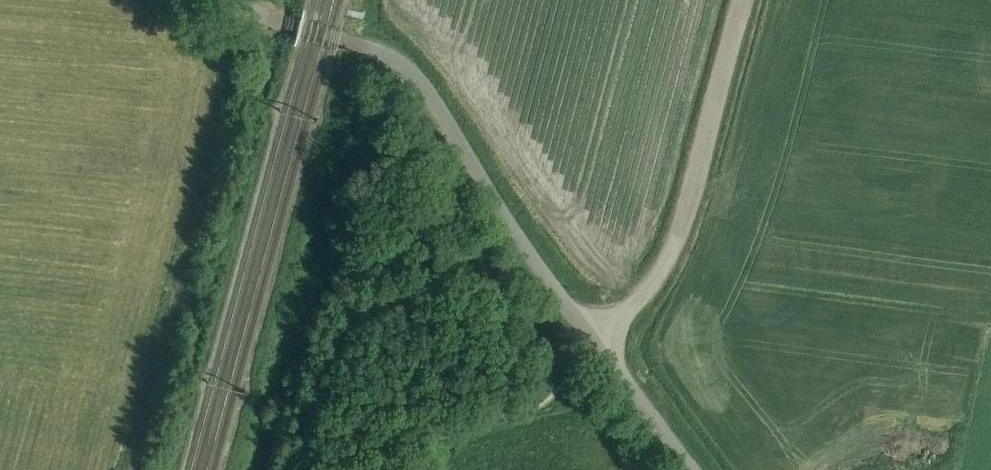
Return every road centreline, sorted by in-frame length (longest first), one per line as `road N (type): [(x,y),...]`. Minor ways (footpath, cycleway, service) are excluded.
road 1 (unclassified): [(591,338),(405,68),(272,24),(235,0)]
road 2 (unclassified): [(744,0),(683,221),(662,269),(631,308),(591,338)]
road 3 (track): [(479,254),(350,329),(302,469)]
road 4 (unclassified): [(691,469),(591,338)]

